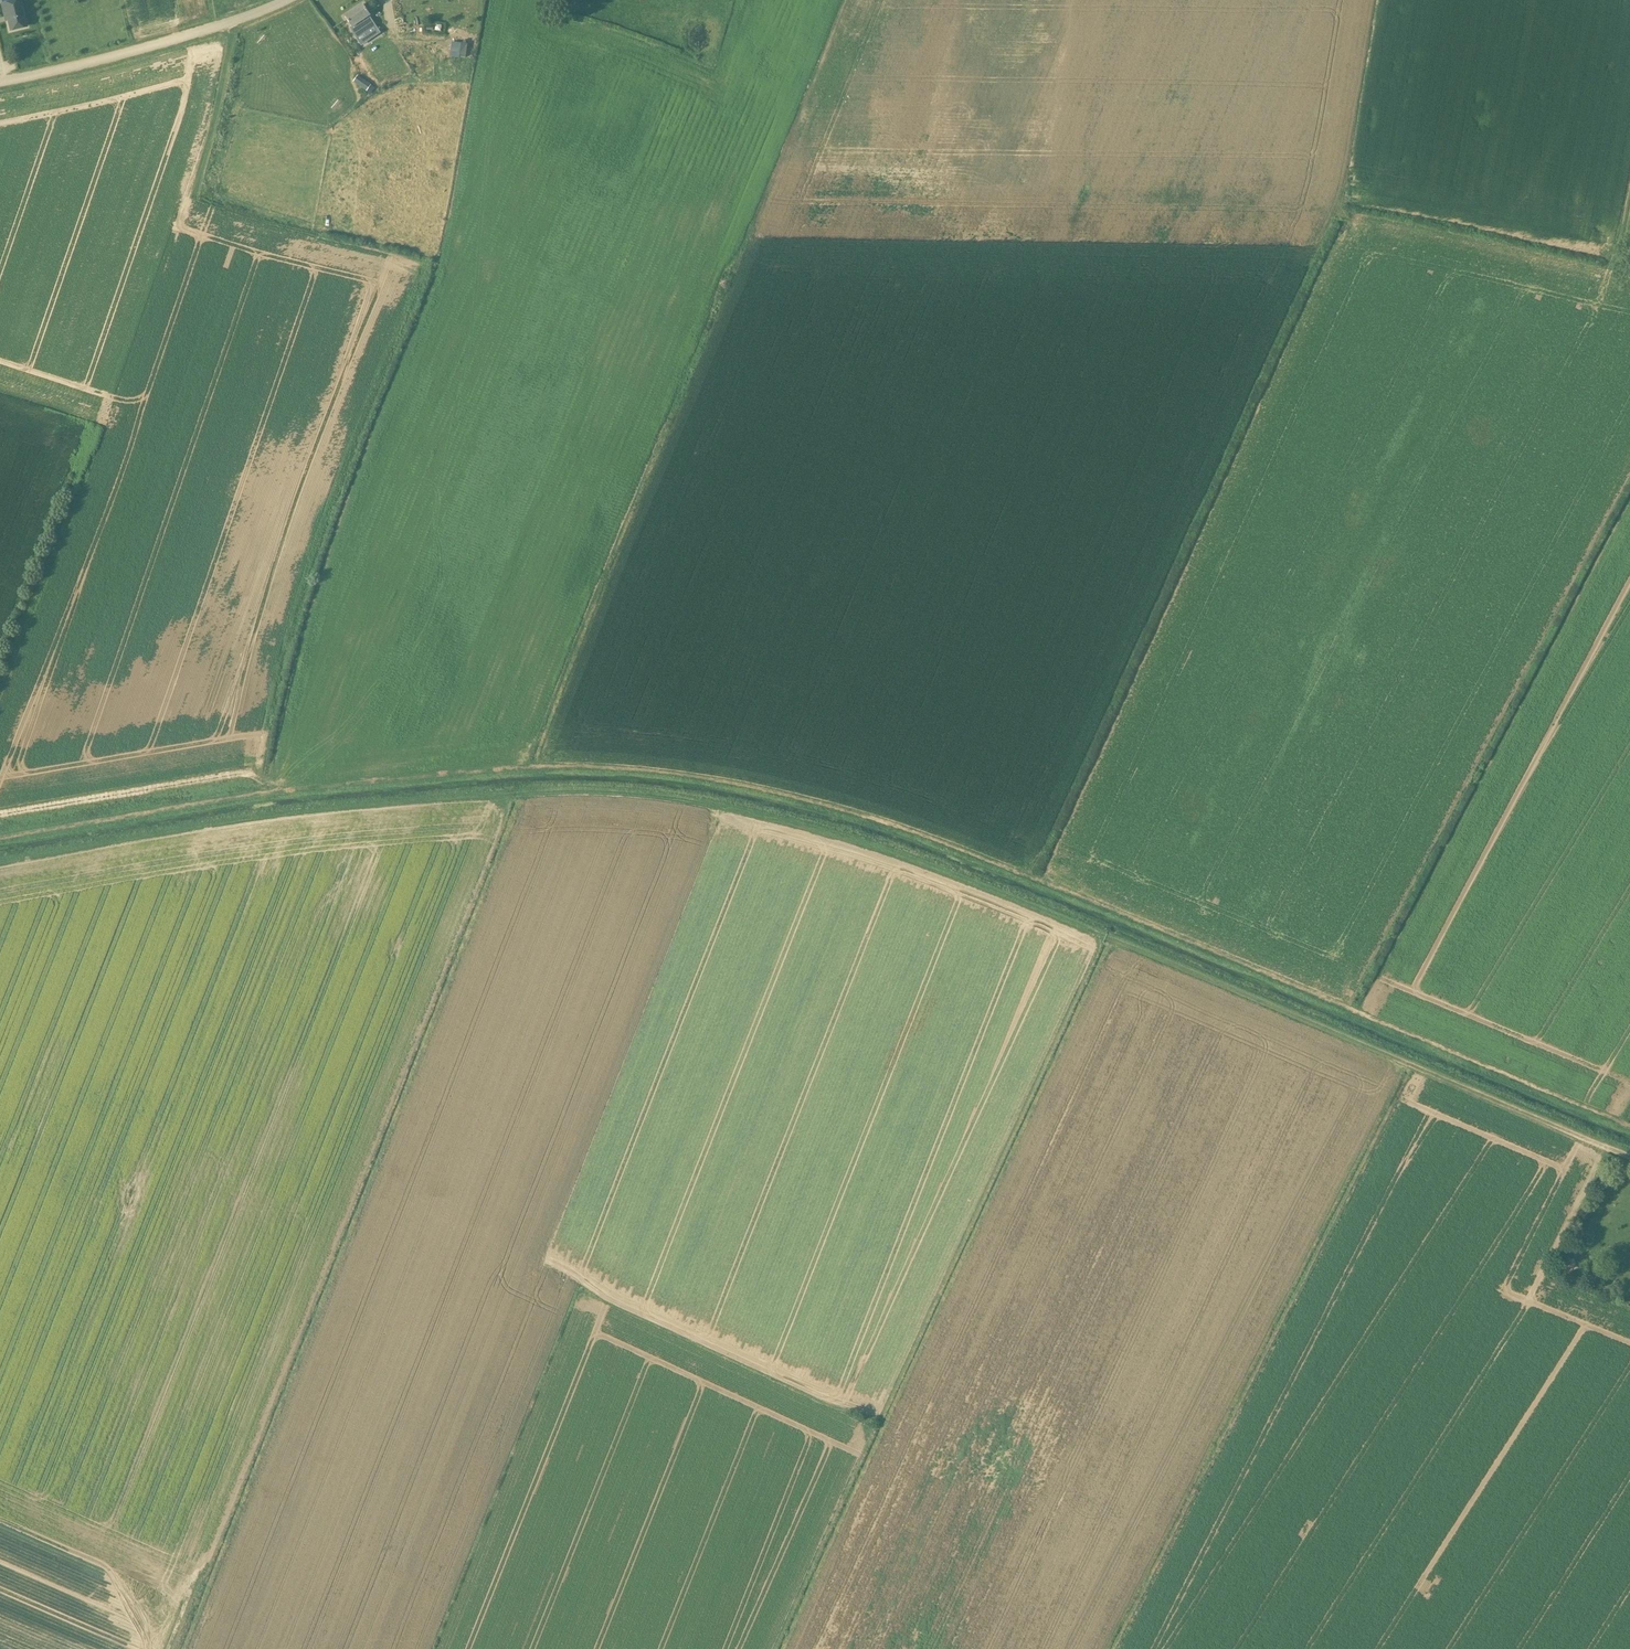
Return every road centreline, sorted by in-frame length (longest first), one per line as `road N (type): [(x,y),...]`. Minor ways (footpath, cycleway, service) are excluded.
road 1 (tertiary): [(287,0),(210,29),(0,82)]
road 2 (track): [(0,814),(245,772)]
road 3 (track): [(1404,1061),(1629,1156)]

